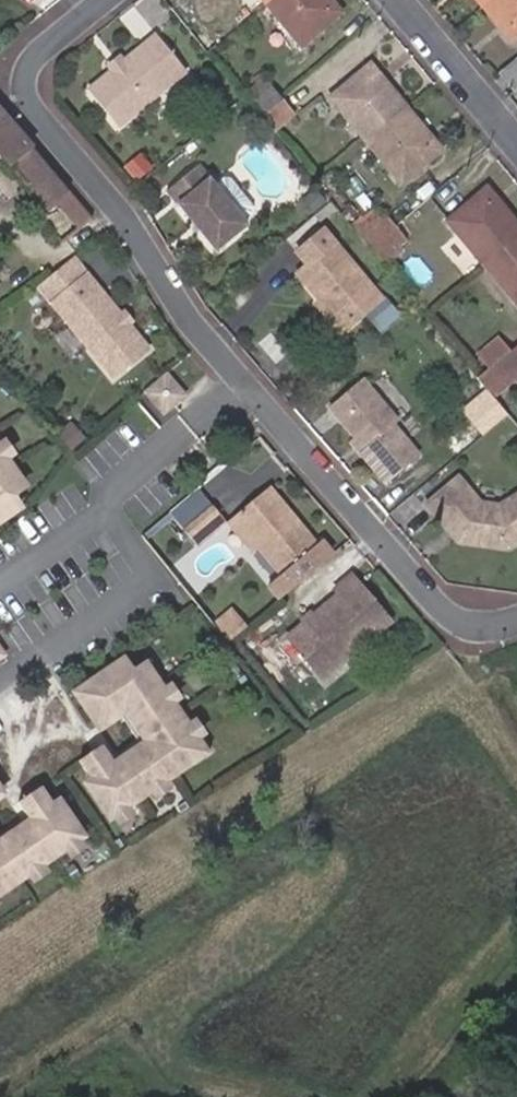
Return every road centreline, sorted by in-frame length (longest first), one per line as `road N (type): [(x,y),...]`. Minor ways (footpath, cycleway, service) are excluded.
road 1 (residential): [(102,0),(32,63),(27,96),(34,116),(128,224),(189,324),(433,604),(473,627),(516,621)]
road 2 (residential): [(516,144),(397,0)]

